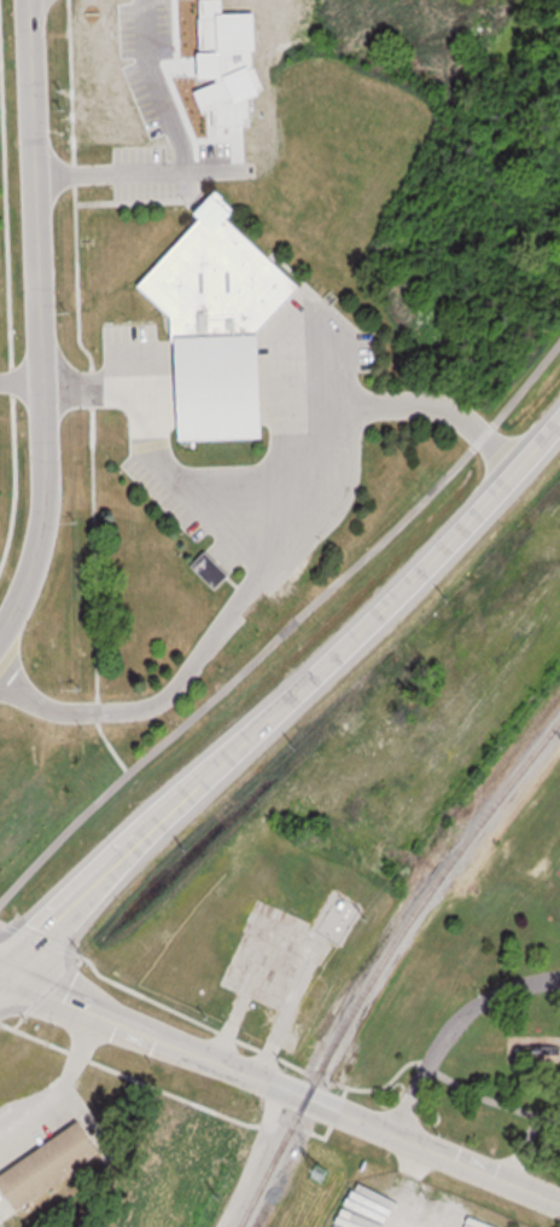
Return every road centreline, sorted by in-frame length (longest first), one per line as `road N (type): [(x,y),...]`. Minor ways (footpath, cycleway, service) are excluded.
road 1 (secondary): [(0,974),(115,853),(415,574),(559,415)]
road 2 (residential): [(0,638),(30,579),(42,532),(46,457),(29,0)]
road 3 (residential): [(559,1201),(4,971)]
road 4 (residential): [(559,978),(500,989),(451,1015),(389,1130)]

